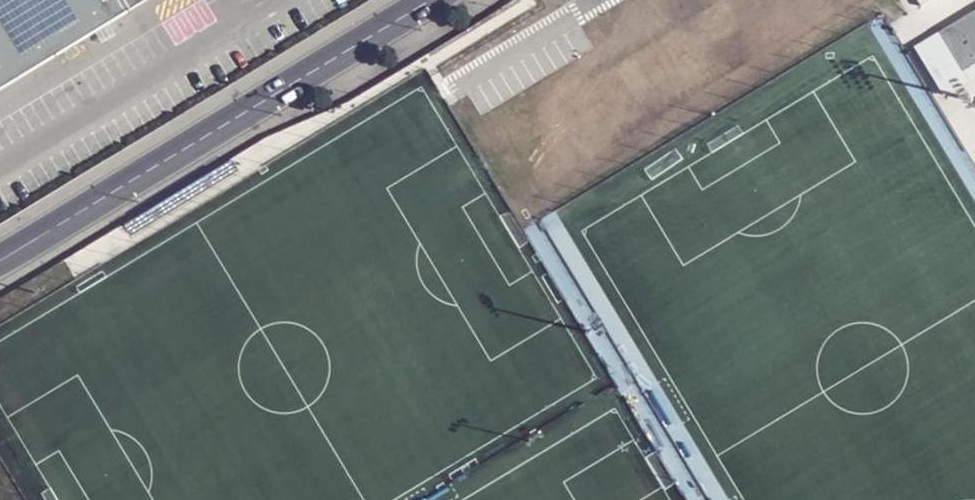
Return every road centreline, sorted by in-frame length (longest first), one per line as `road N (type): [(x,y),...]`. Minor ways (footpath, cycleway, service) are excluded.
road 1 (tertiary): [(429,0),(0,259)]

